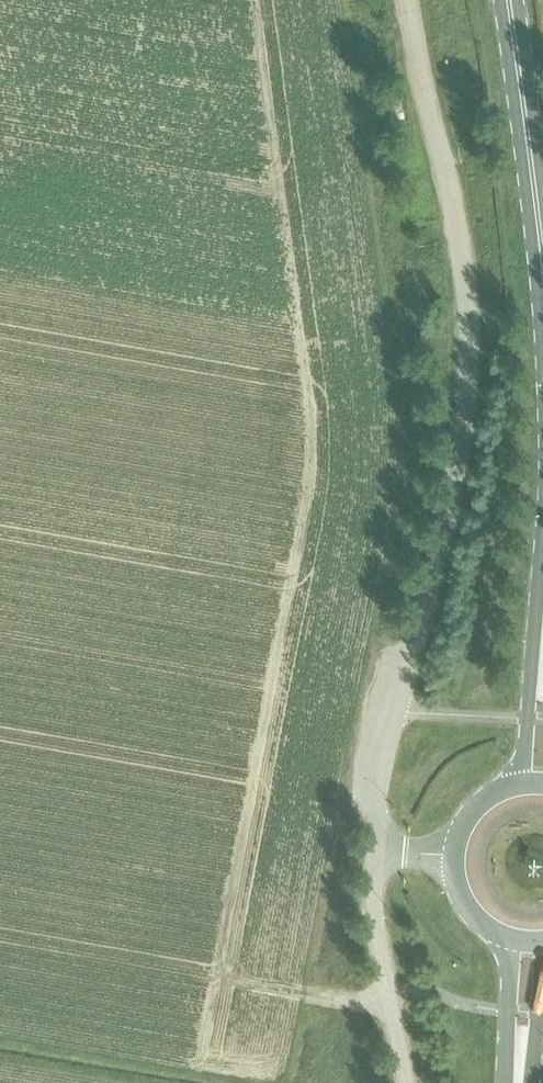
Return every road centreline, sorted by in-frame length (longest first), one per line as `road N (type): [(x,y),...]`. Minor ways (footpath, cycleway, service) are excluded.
road 1 (unclassified): [(379,849),(384,775),(454,475),(469,357),(456,221),(407,0)]
road 2 (primary): [(542,263),(509,0)]
road 3 (unclassified): [(410,1082),(379,849)]
road 4 (primary): [(507,941),(515,1082)]
road 5 (primary): [(542,659),(529,702),(522,787)]
road 6 (primary): [(520,1082),(536,1028),(542,955)]

